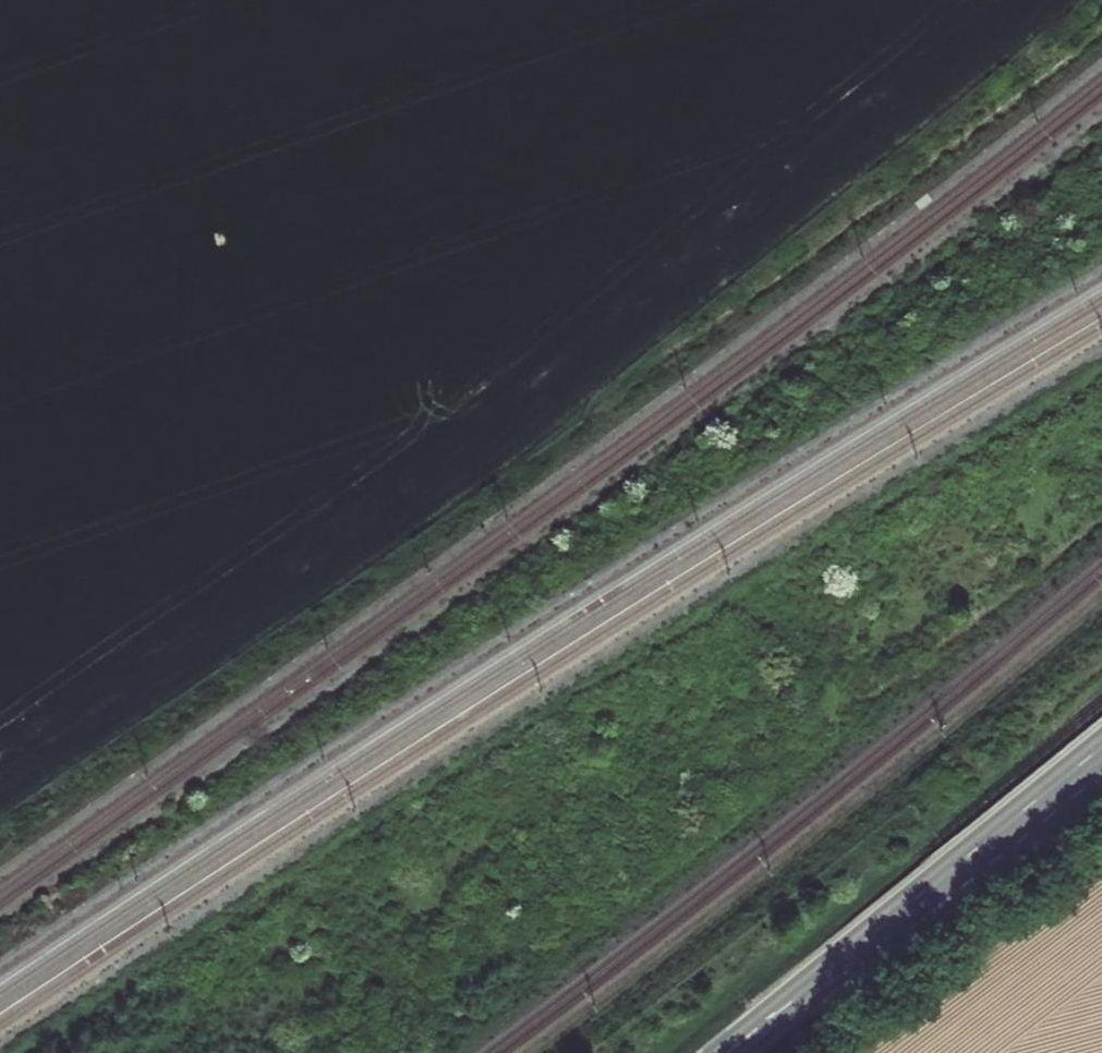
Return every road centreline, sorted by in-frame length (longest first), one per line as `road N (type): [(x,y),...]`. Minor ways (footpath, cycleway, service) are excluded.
road 1 (secondary): [(729,1052),(1101,749)]

